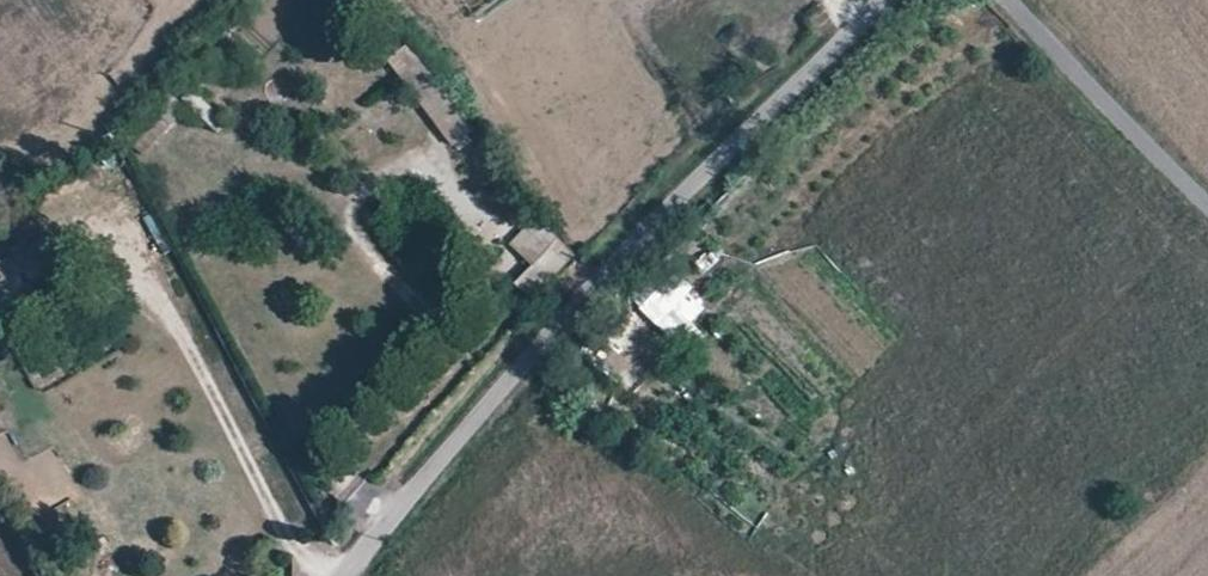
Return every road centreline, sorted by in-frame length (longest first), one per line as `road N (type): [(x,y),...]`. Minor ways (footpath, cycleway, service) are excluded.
road 1 (unclassified): [(879,0),(521,366),(344,575)]
road 2 (unclassified): [(154,258),(323,575)]
road 3 (track): [(1011,0),(1207,204)]

